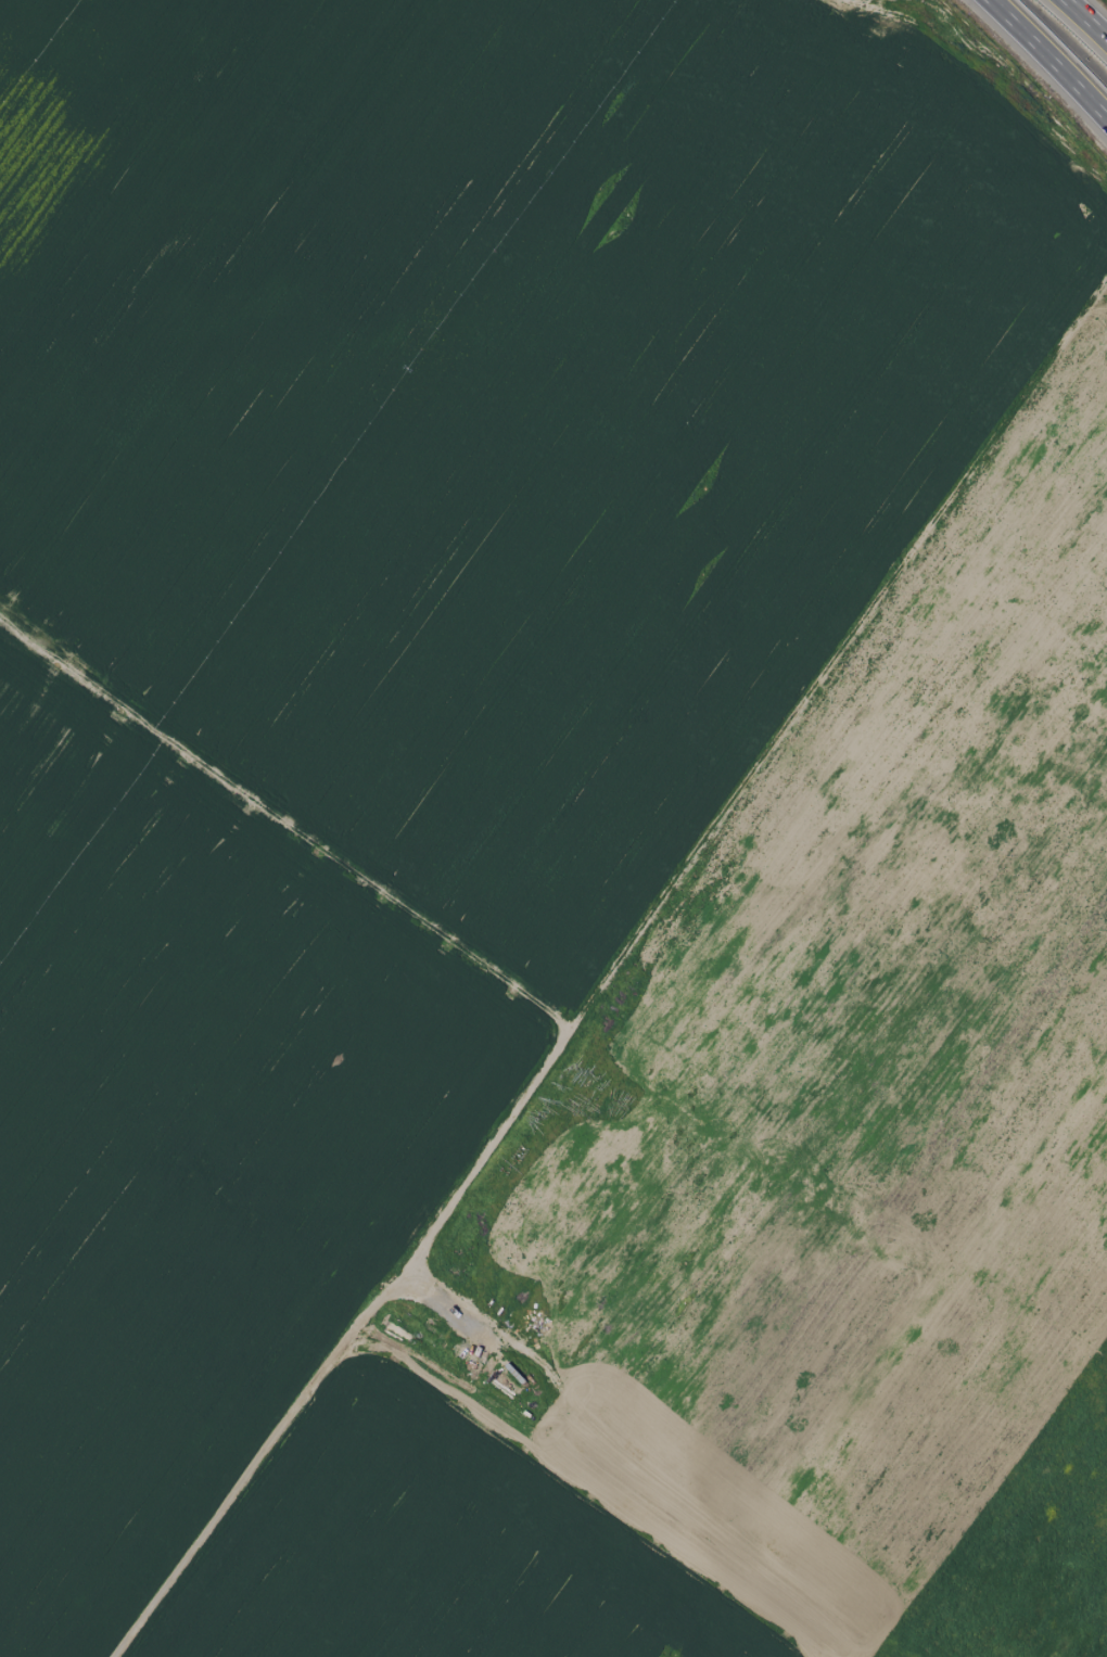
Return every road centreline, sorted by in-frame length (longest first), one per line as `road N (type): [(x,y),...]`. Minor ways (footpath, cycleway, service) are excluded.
road 1 (motorway): [(993,0),(1054,52),(1106,114)]

